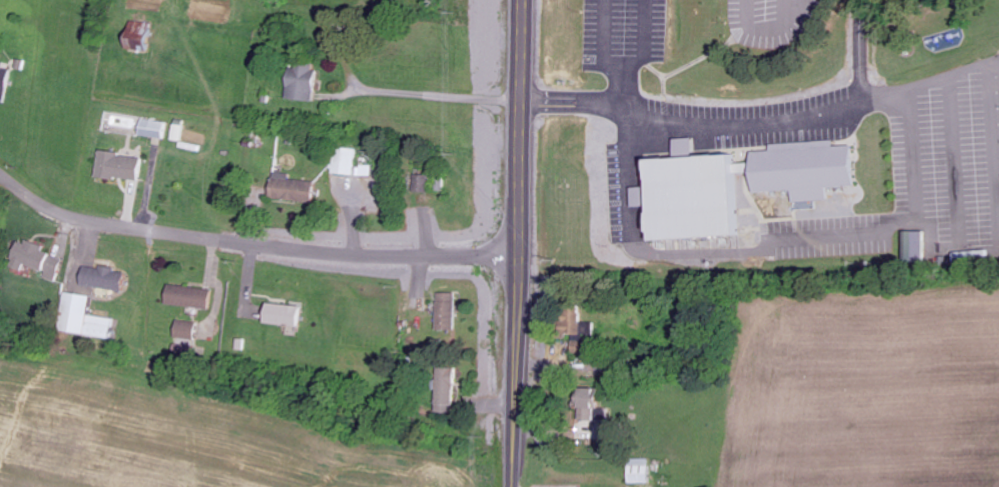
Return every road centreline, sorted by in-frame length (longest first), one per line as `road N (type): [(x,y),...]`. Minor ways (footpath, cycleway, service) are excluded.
road 1 (residential): [(517,257),(343,255),(140,230),(59,209),(0,171)]
road 2 (secondary): [(514,313),(519,0)]
road 3 (secondary): [(512,486),(514,313)]

